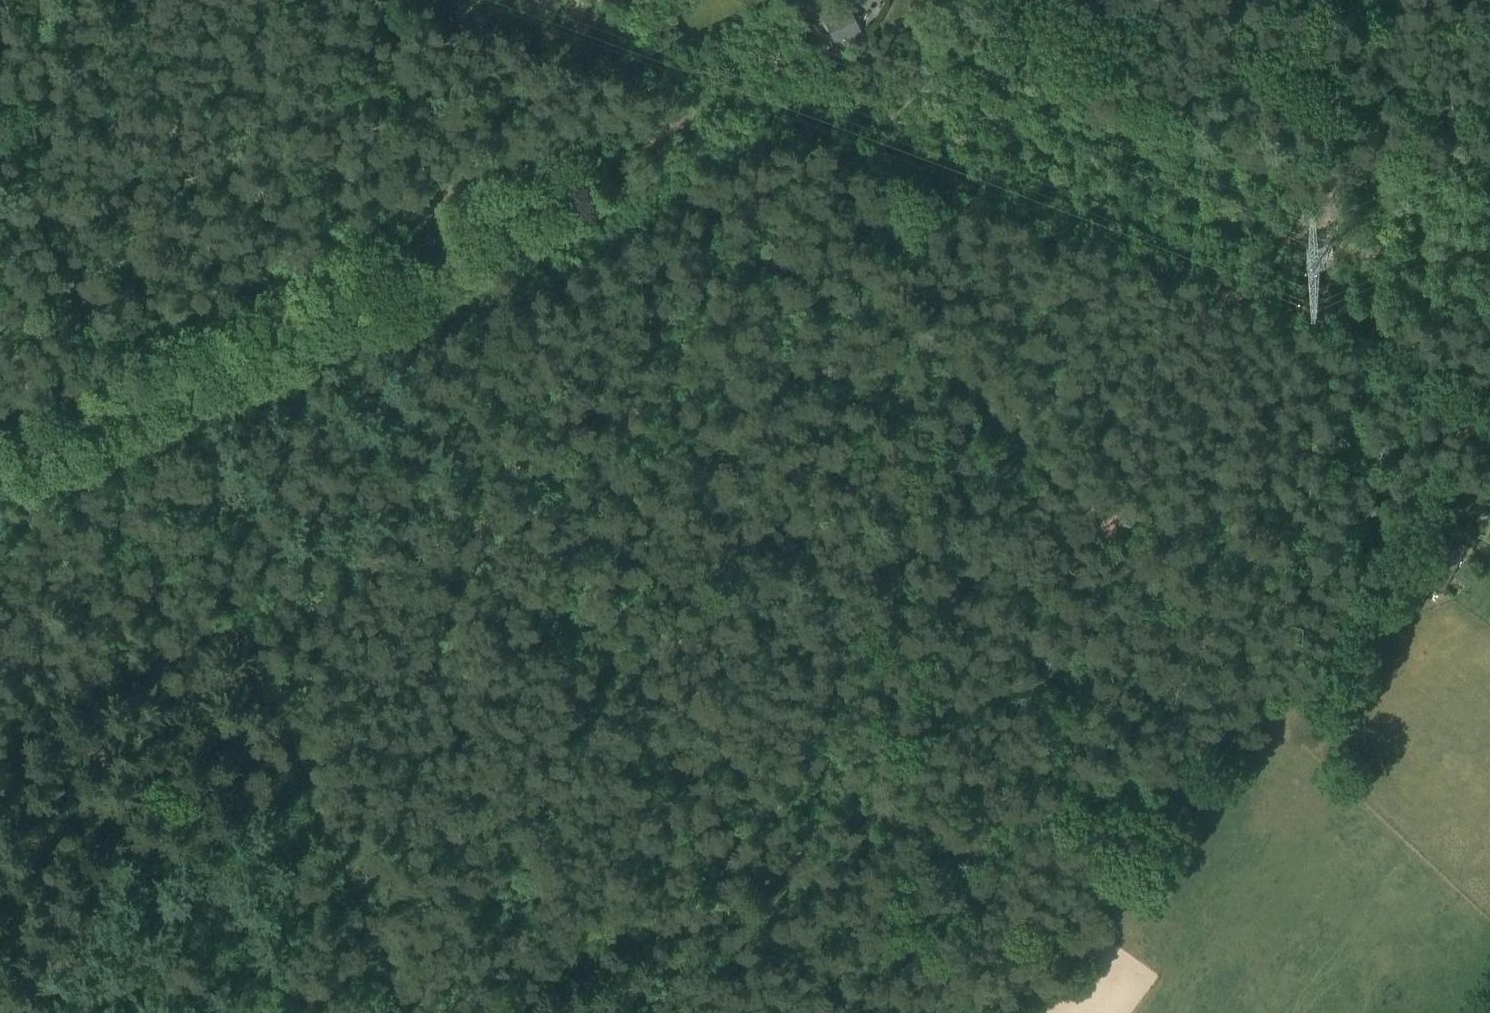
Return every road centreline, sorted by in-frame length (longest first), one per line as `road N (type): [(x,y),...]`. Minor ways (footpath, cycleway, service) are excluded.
road 1 (track): [(884,136),(885,1012)]
road 2 (track): [(0,456),(477,216)]

